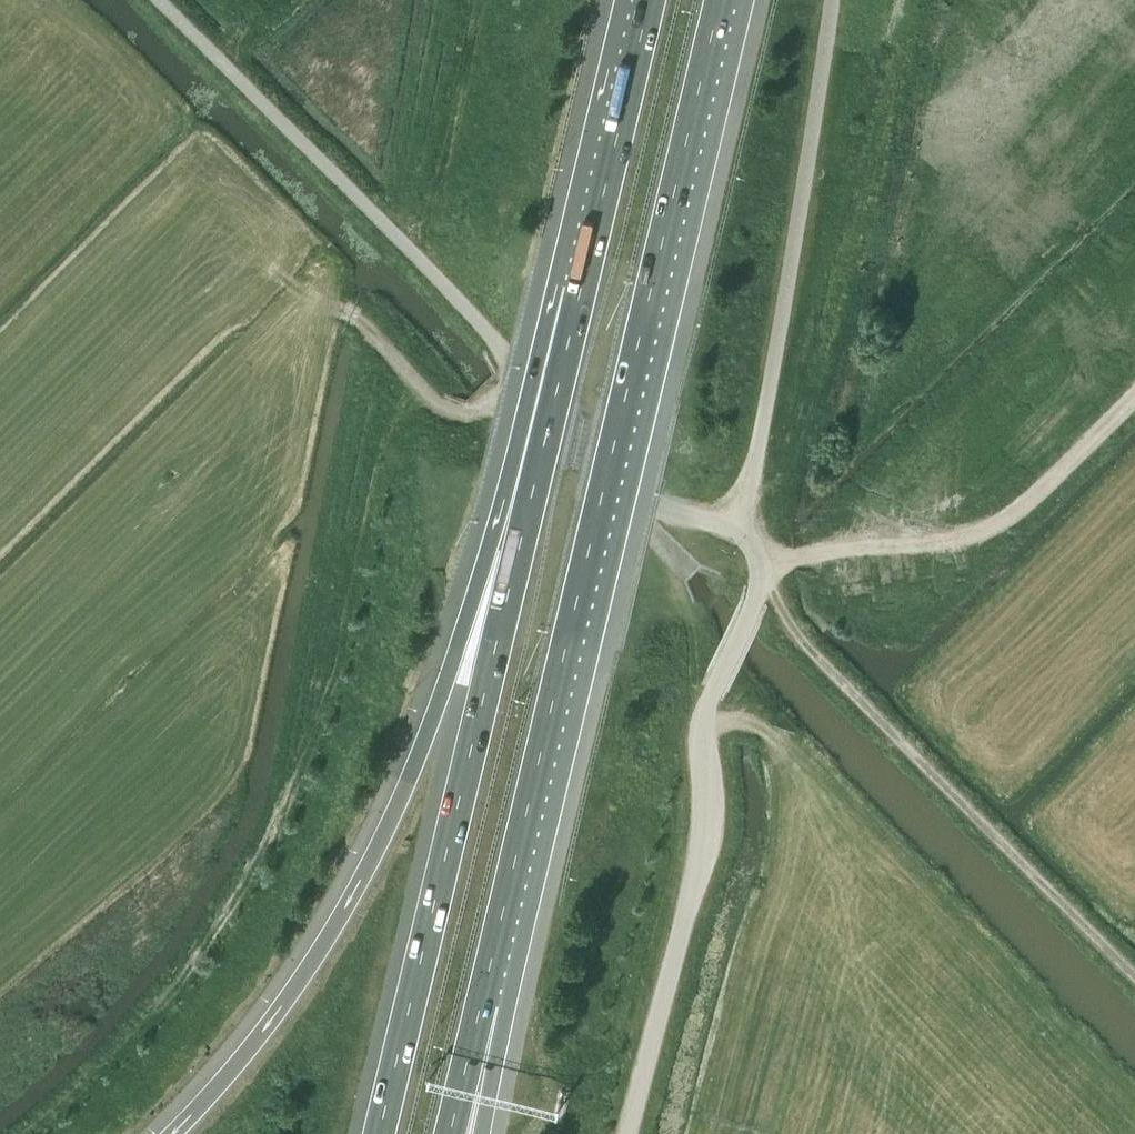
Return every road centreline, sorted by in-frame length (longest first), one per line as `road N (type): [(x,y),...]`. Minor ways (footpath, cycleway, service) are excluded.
road 1 (unclassified): [(627,1133),(708,843),(701,726),(765,571),(761,559),(734,527),(663,508),(638,486),(158,0)]
road 2 (motorway): [(593,237),(557,283),(500,506),(401,796),(357,887),(286,1000),(174,1133)]
road 3 (track): [(1134,977),(791,629),(765,571),(793,555),(957,538),(994,524),(1134,393)]
road 4 (motorway): [(497,952),(718,0)]
road 5 (motorway): [(593,237),(382,1133)]
road 6 (track): [(496,341),(502,374),(469,412),(442,402),(356,317),(279,276)]
road 7 (motorway): [(650,0),(593,237)]
road 8 (motorway): [(452,1133),(497,952)]
road 9 (motorway): [(484,1133),(508,1012),(497,952)]
road 10 (track): [(701,726),(742,722),(765,734),(795,768),(808,827)]

